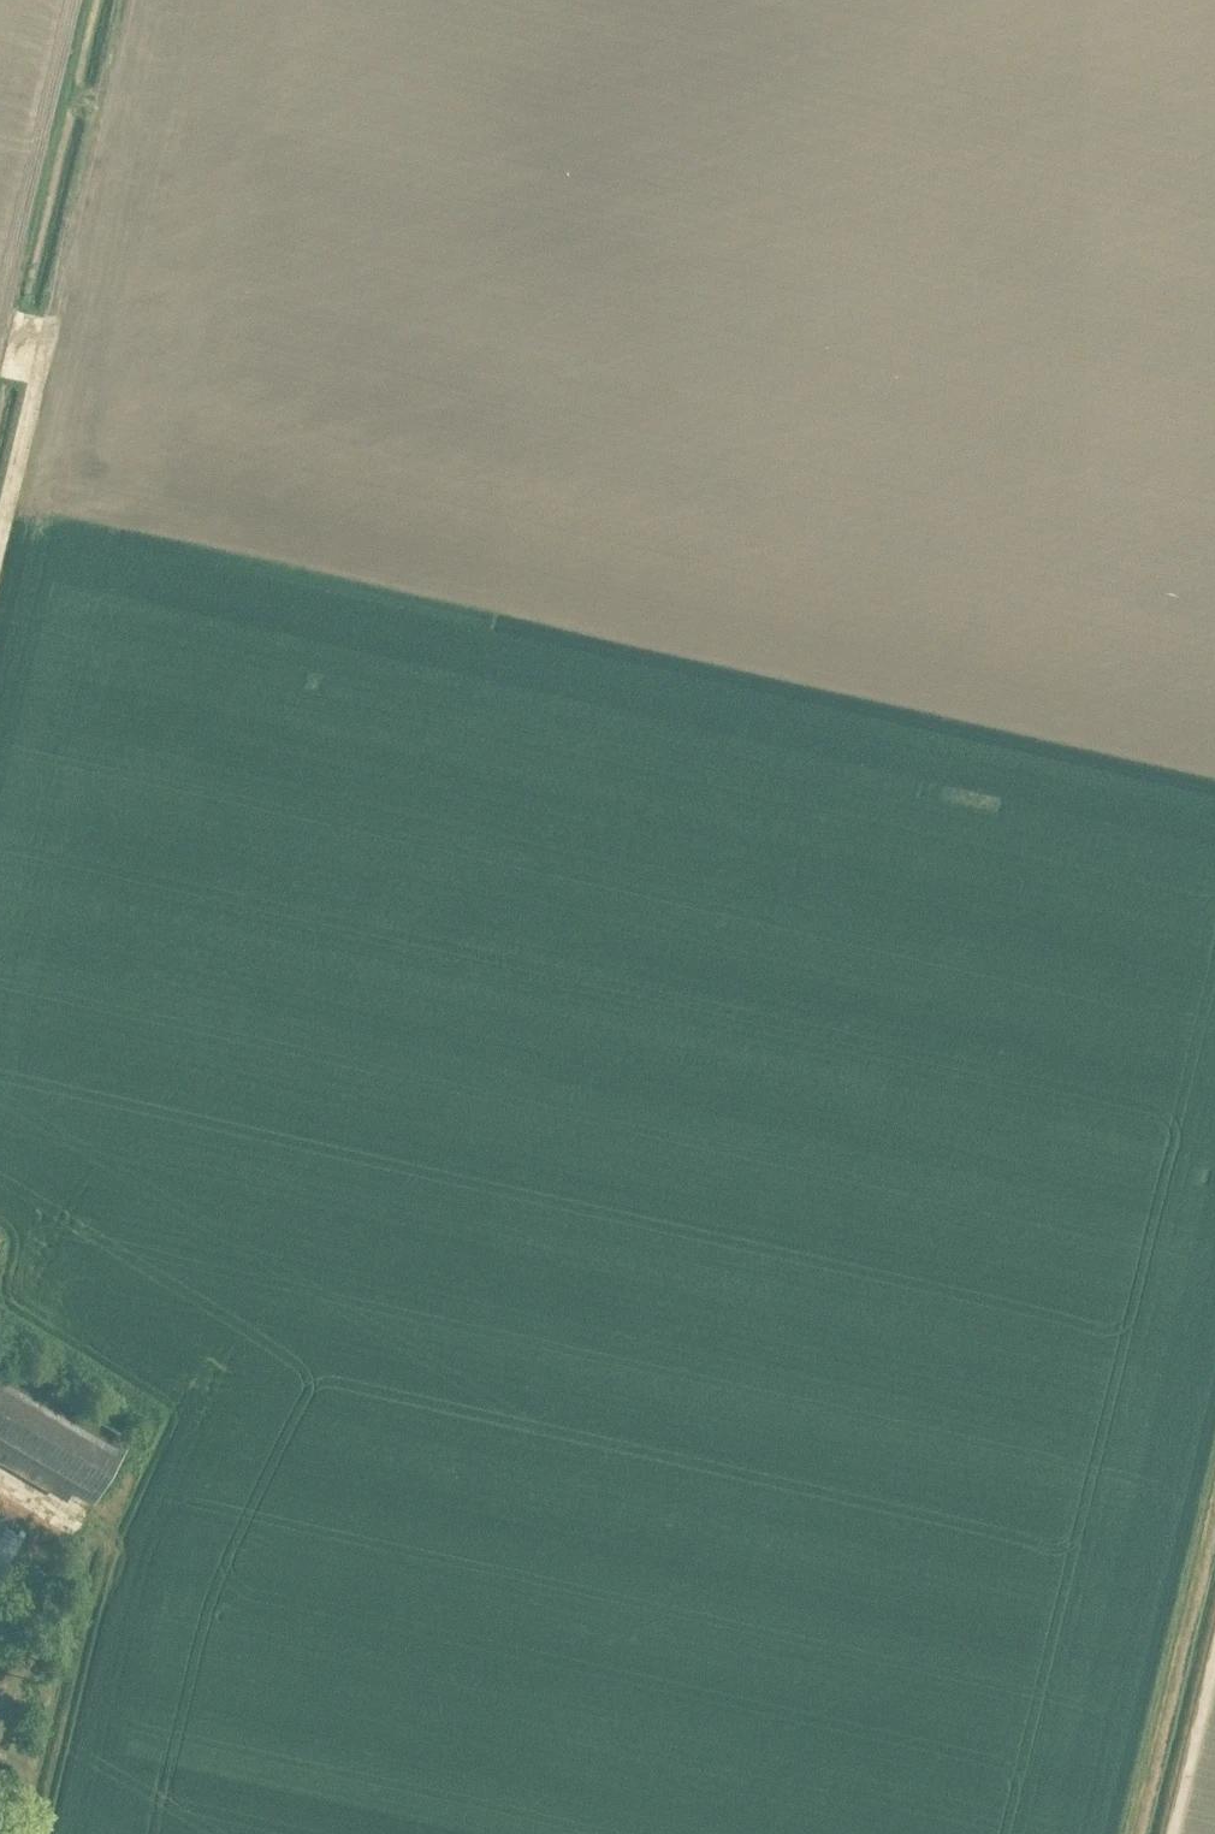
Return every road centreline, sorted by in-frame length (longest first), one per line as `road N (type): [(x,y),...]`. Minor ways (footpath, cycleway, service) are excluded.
road 1 (track): [(1173,1833),(1214,1660)]

